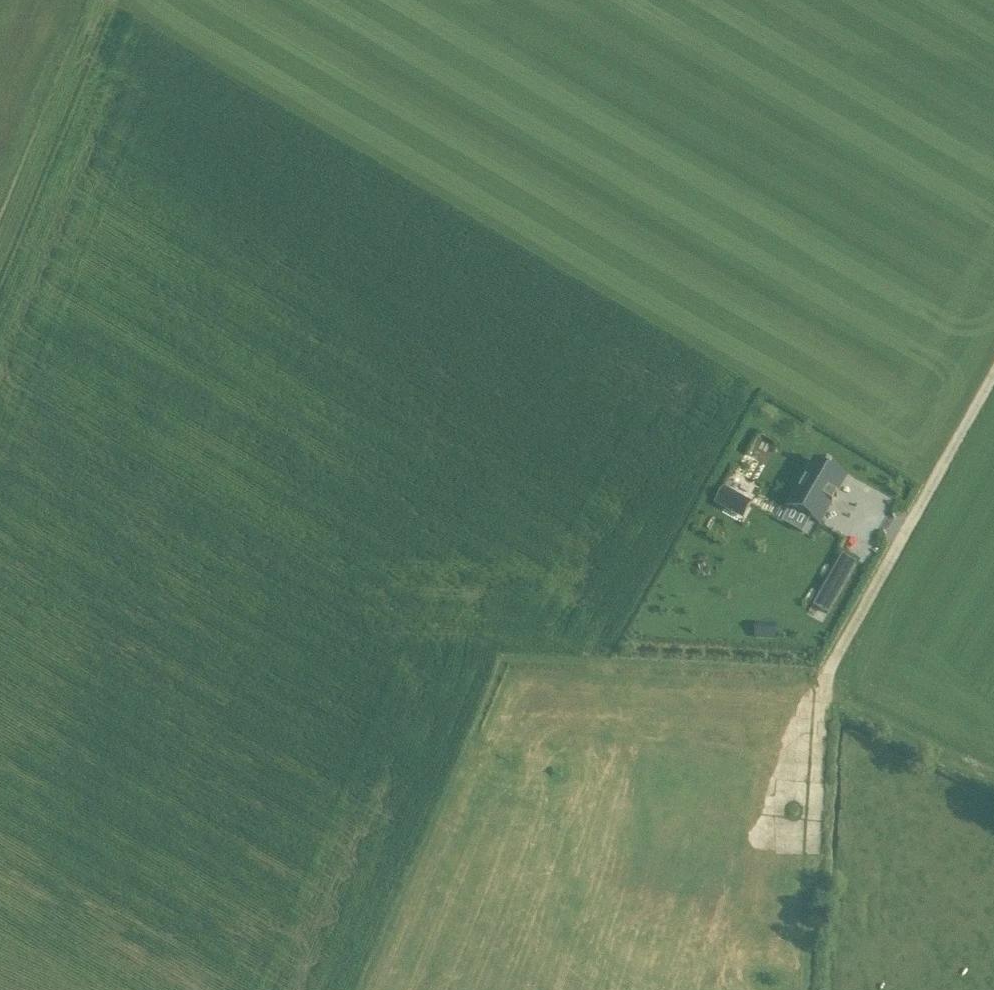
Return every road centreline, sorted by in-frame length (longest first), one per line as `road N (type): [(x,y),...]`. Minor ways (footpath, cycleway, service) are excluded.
road 1 (track): [(801,989),(826,681),(993,368)]

